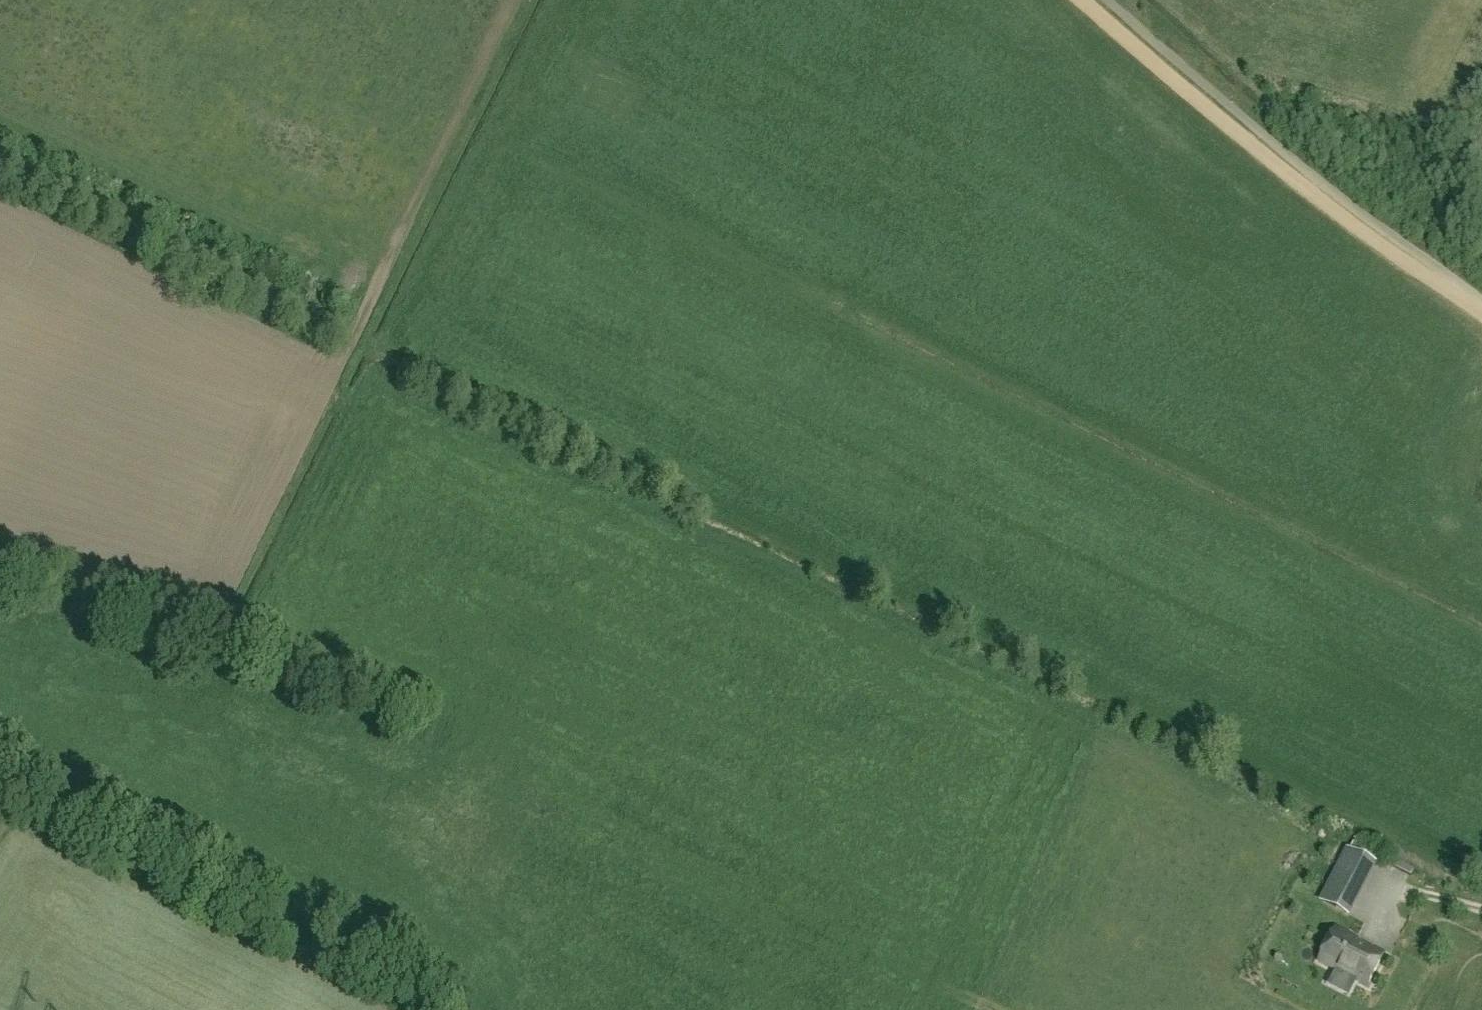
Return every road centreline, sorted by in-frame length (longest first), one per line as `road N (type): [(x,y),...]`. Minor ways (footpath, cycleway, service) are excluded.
road 1 (track): [(1481,315),(1236,132),(1080,0)]
road 2 (track): [(522,0),(340,367)]
road 3 (track): [(0,160),(357,331)]

